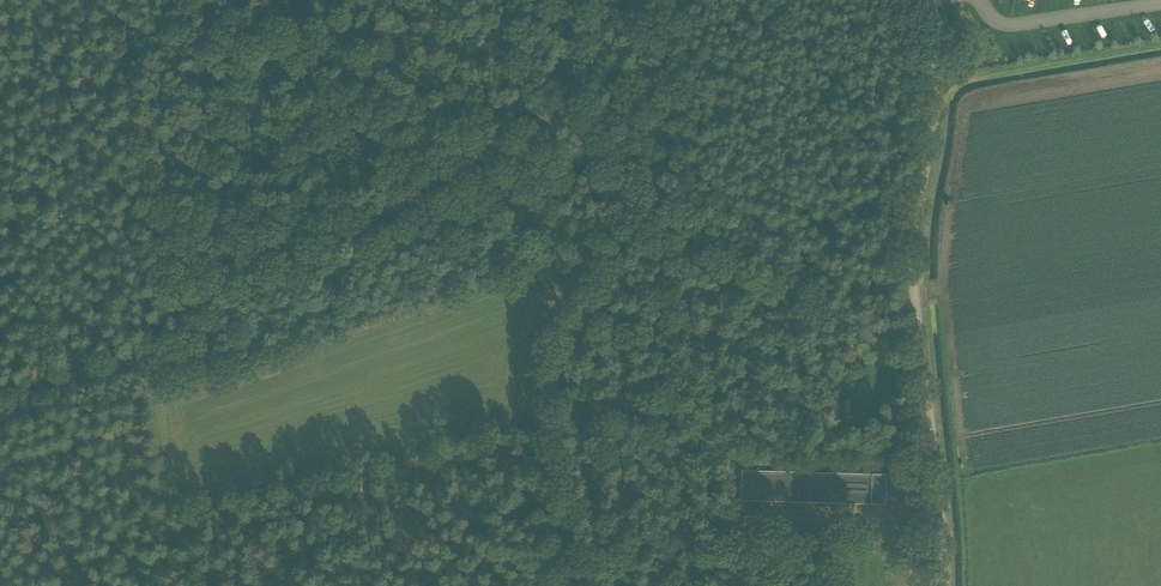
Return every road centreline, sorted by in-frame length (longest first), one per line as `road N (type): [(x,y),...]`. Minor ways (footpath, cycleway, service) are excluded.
road 1 (unclassified): [(938,585),(940,511),(917,274),(935,77),(921,0)]
road 2 (track): [(550,585),(525,407),(616,199),(614,153)]

